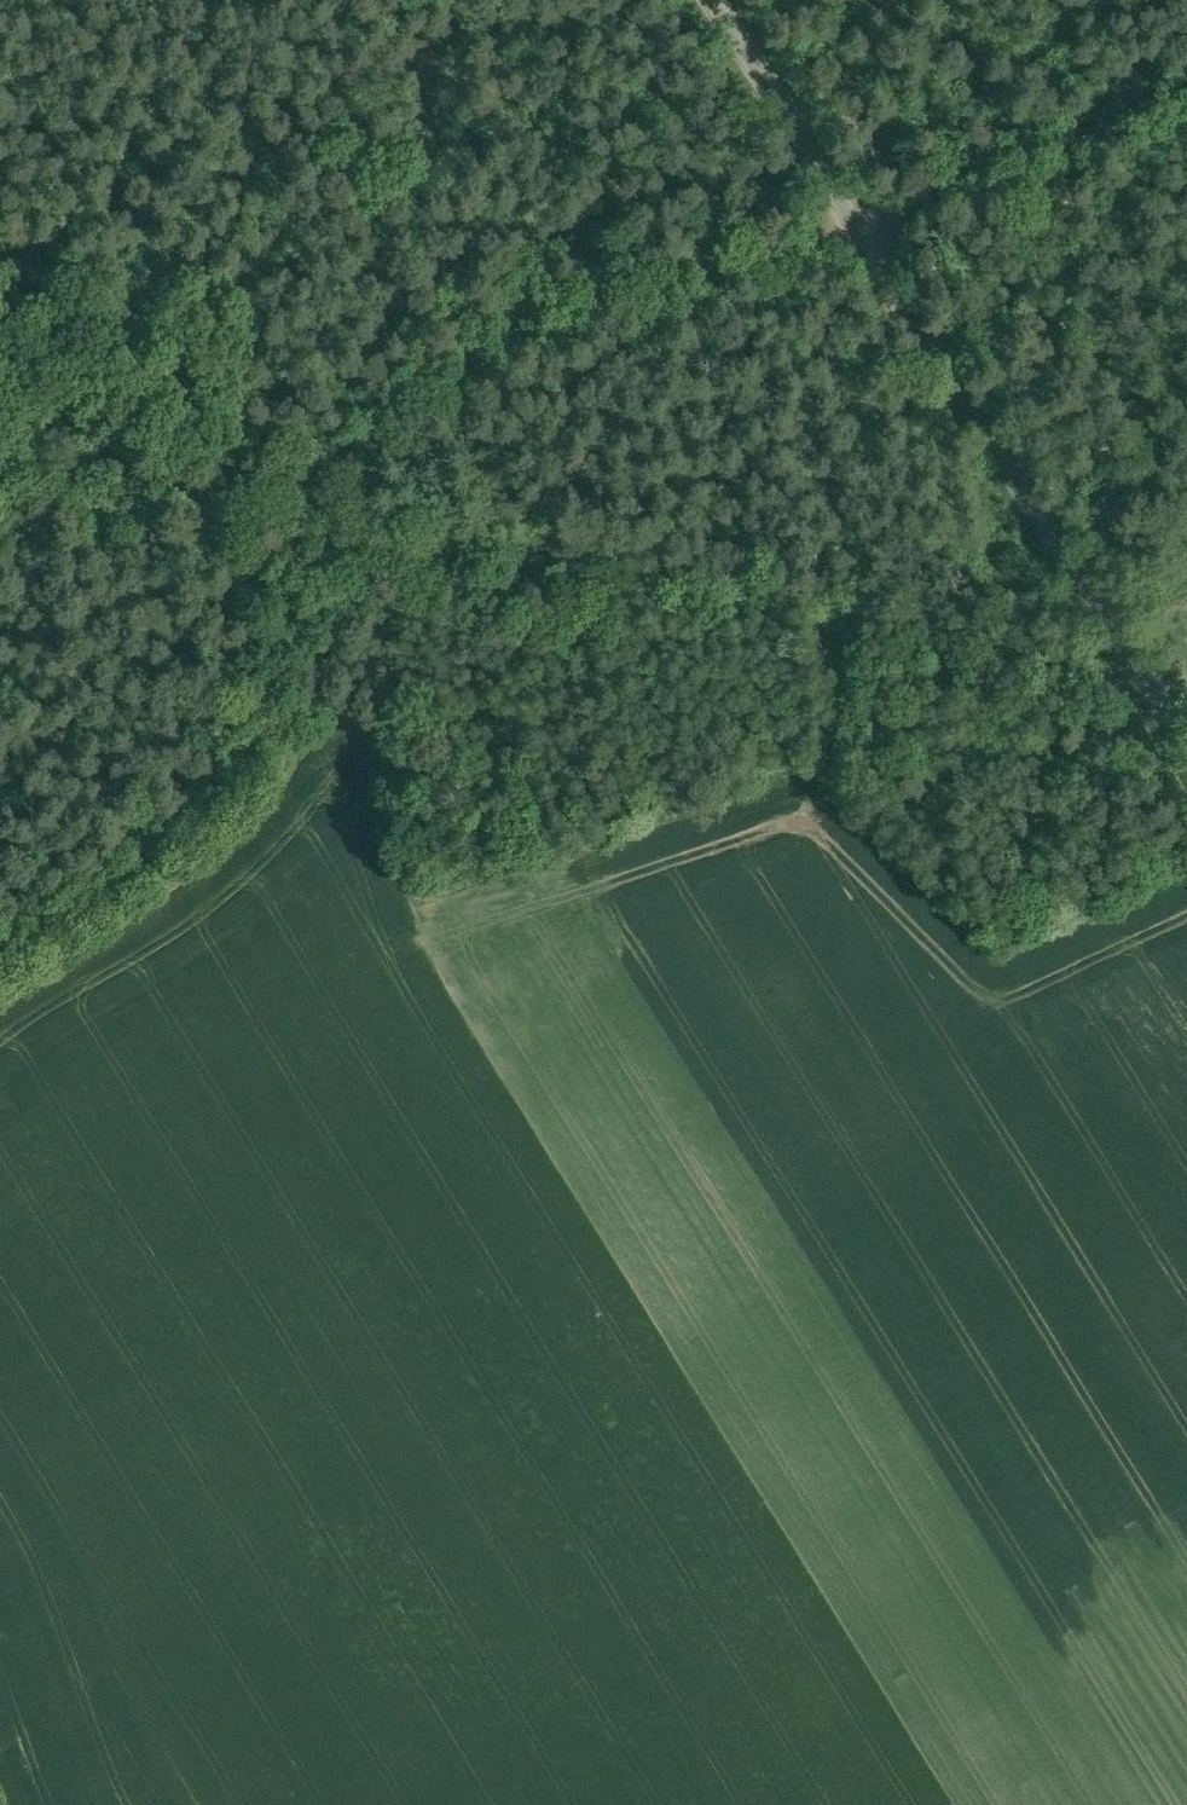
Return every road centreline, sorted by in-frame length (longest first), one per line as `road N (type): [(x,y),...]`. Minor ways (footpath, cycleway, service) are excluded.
road 1 (unclassified): [(1186,749),(712,0)]

